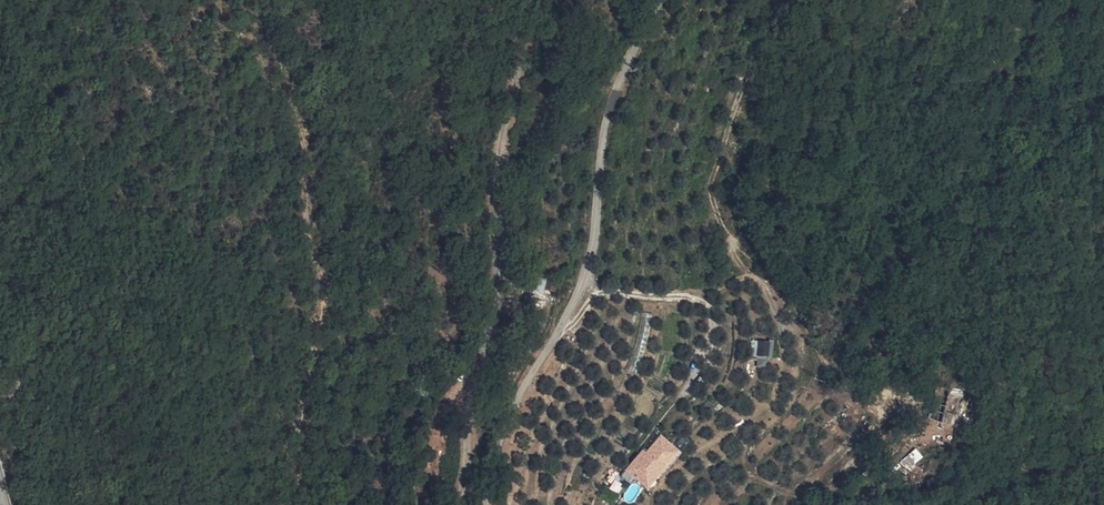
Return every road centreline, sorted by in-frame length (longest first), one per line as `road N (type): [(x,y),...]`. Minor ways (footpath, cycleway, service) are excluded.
road 1 (tertiary): [(486,504),(517,403),(584,276),(606,126),(622,77),(665,0)]

